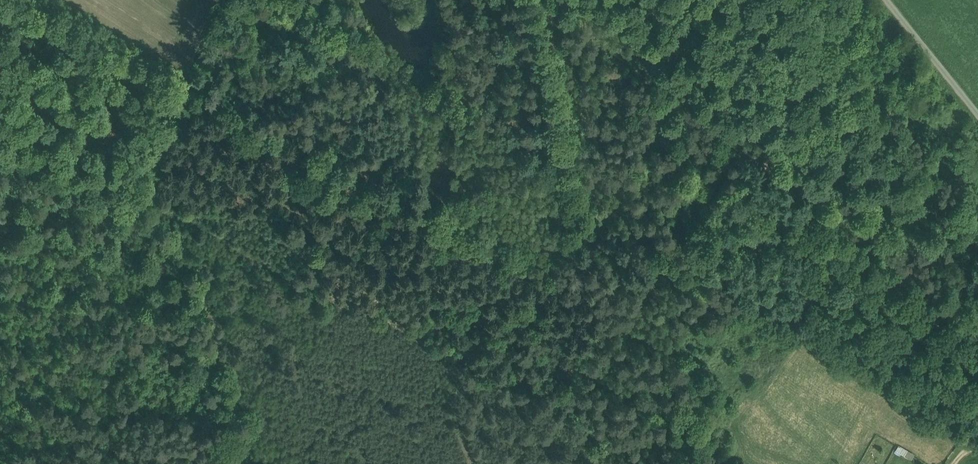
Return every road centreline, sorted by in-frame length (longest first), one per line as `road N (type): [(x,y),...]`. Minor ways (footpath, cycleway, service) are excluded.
road 1 (unclassified): [(977,113),(886,0)]

